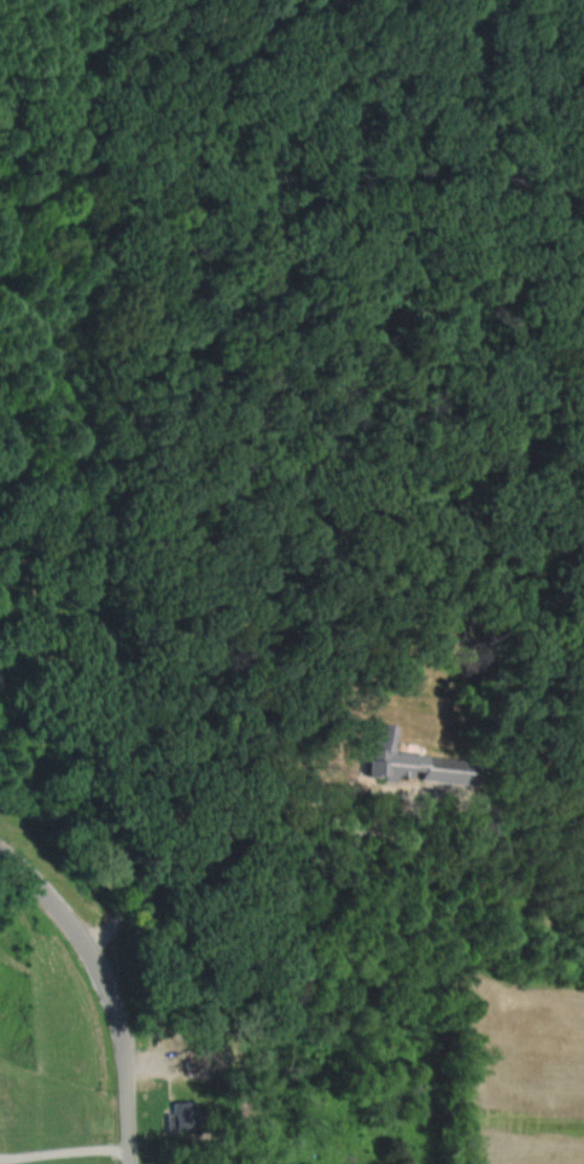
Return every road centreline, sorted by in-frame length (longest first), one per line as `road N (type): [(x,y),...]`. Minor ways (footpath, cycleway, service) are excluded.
road 1 (residential): [(133,1163),(121,1022),(93,945),(52,878),(0,839)]

